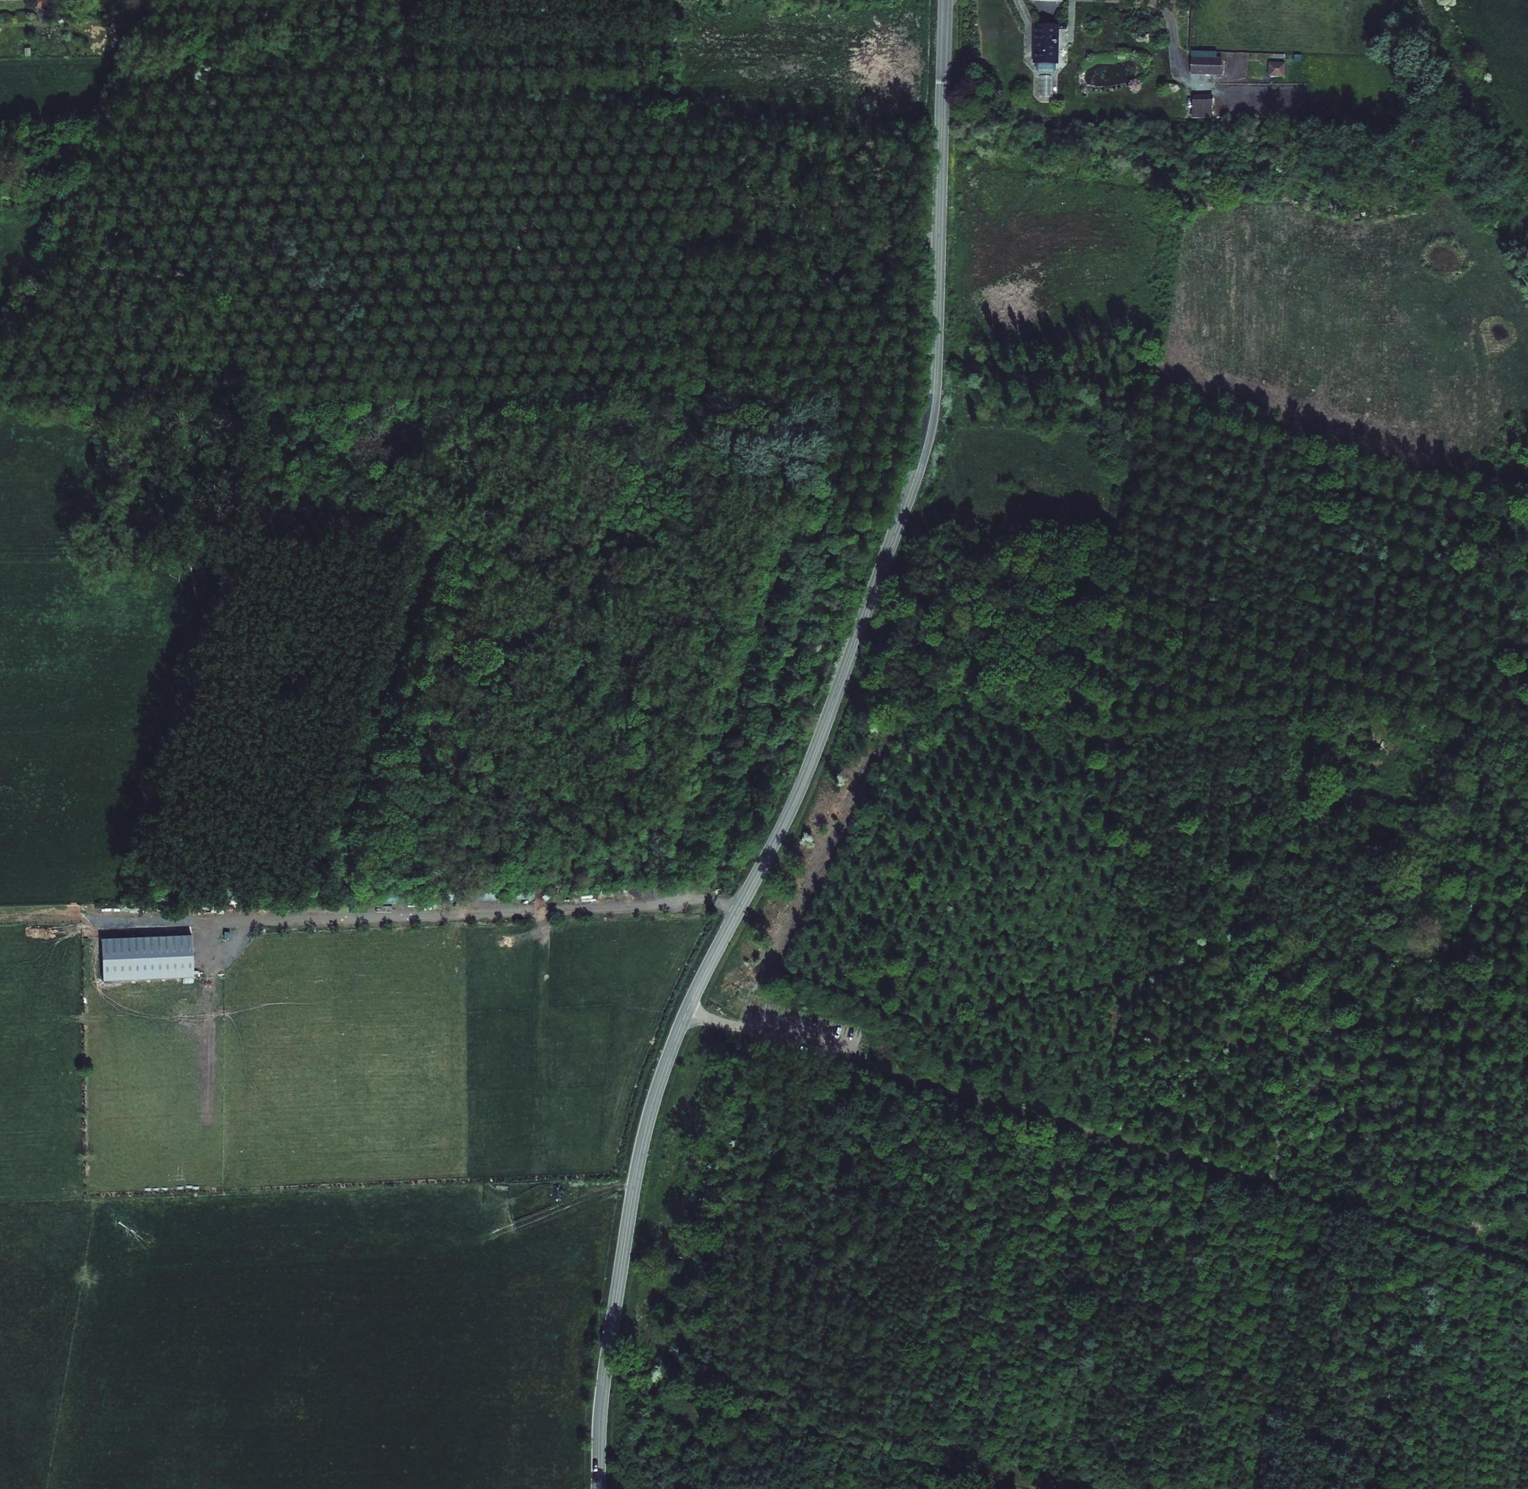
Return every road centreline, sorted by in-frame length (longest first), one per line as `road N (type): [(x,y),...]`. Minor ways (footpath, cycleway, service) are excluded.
road 1 (tertiary): [(598,1488),(607,1354),(650,1110),(691,1000),(805,775),(924,447),(935,372),(944,0)]
road 2 (track): [(106,924),(714,899),(739,908)]

